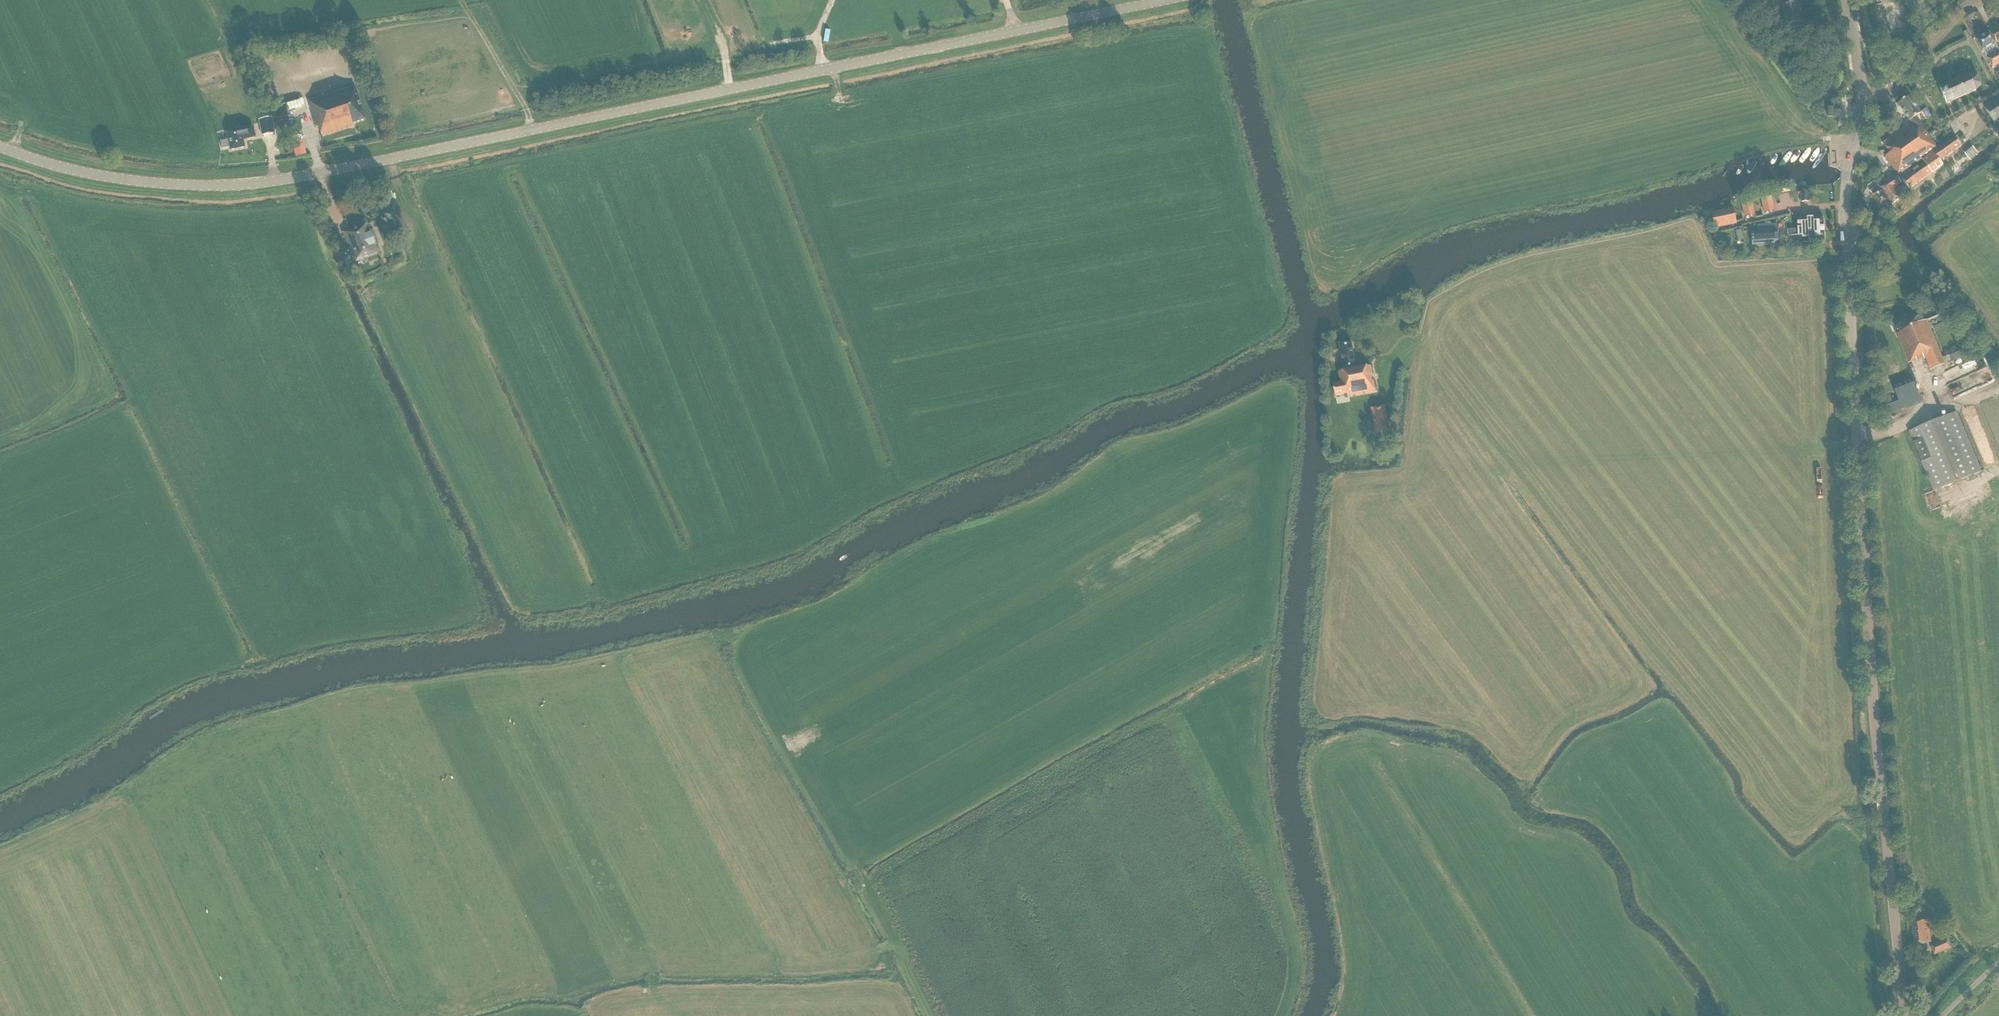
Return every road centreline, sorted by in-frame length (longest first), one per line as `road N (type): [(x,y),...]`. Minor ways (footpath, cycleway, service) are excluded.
road 1 (tertiary): [(1166,0),(264,183),(128,180),(0,146)]
road 2 (tertiary): [(1904,1015),(1872,696),(1845,220),(1863,97)]
road 3 (unclassified): [(1863,97),(1886,93),(1976,0)]

